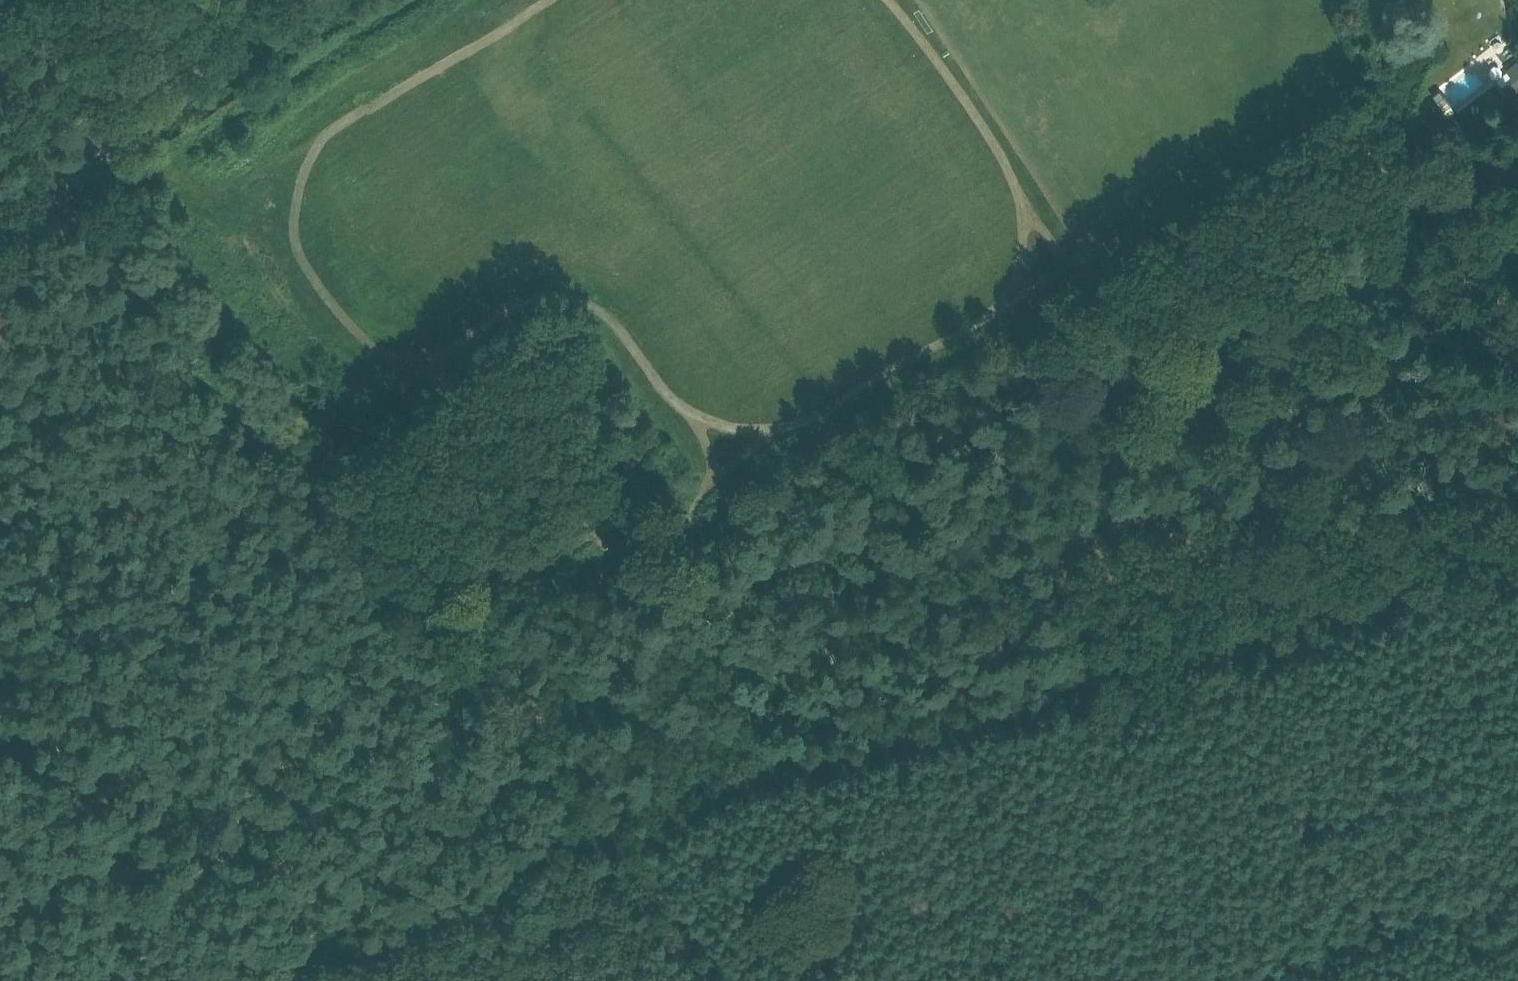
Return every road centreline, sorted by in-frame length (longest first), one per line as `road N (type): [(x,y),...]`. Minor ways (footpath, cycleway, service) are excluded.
road 1 (unclassified): [(332,0),(0,226)]

